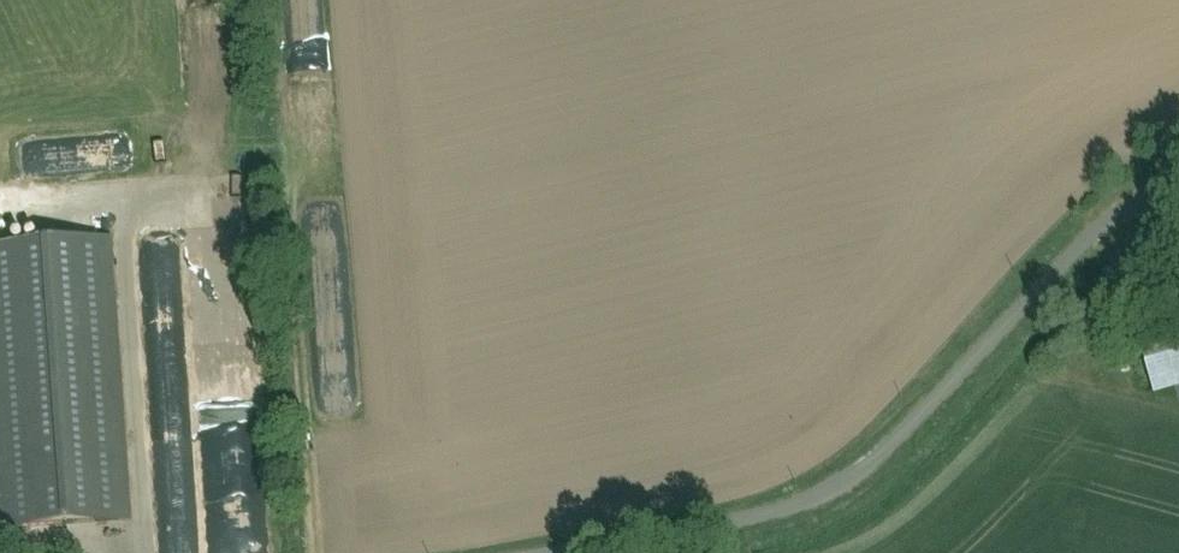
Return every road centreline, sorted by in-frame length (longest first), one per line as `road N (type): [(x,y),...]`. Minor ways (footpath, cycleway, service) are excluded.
road 1 (residential): [(585,552),(830,501),(877,467),(1107,228),(1178,181)]

